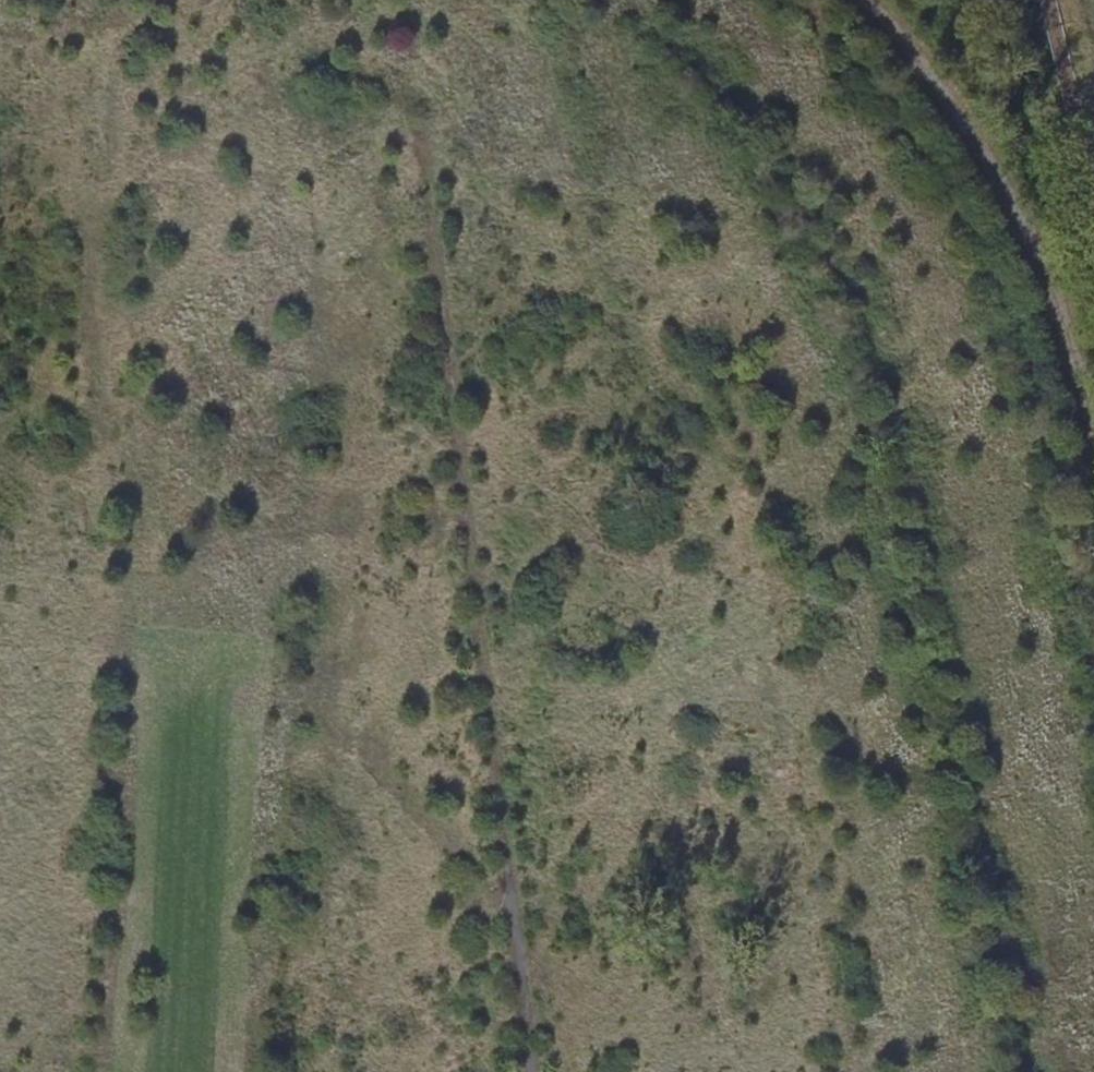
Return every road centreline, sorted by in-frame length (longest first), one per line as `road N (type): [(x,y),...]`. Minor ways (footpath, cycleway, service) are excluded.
road 1 (track): [(1093,416),(1022,194),(885,0)]

